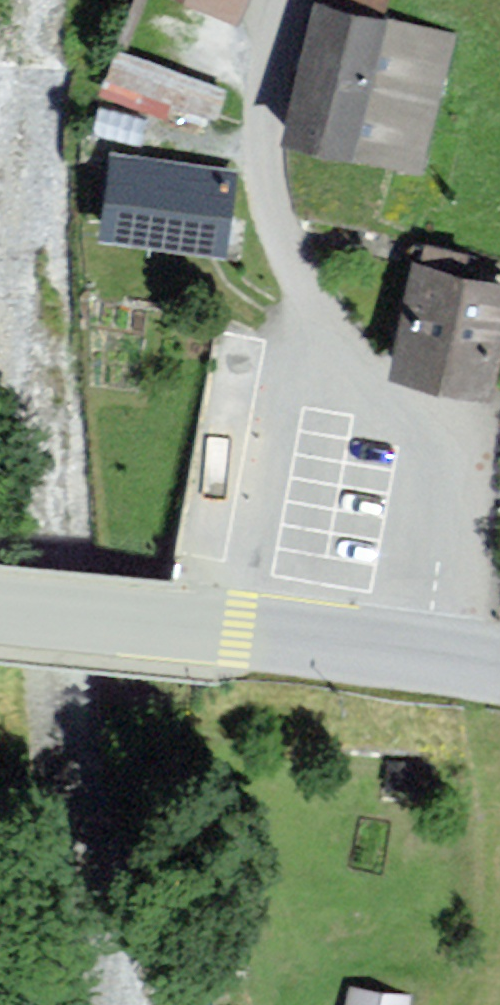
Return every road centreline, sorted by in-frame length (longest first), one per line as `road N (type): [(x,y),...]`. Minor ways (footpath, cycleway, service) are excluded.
road 1 (residential): [(425,657),(442,545),(441,479),(414,424),(305,282),(271,195),(266,120),(294,0)]
road 2 (secondary): [(0,612),(425,657)]

